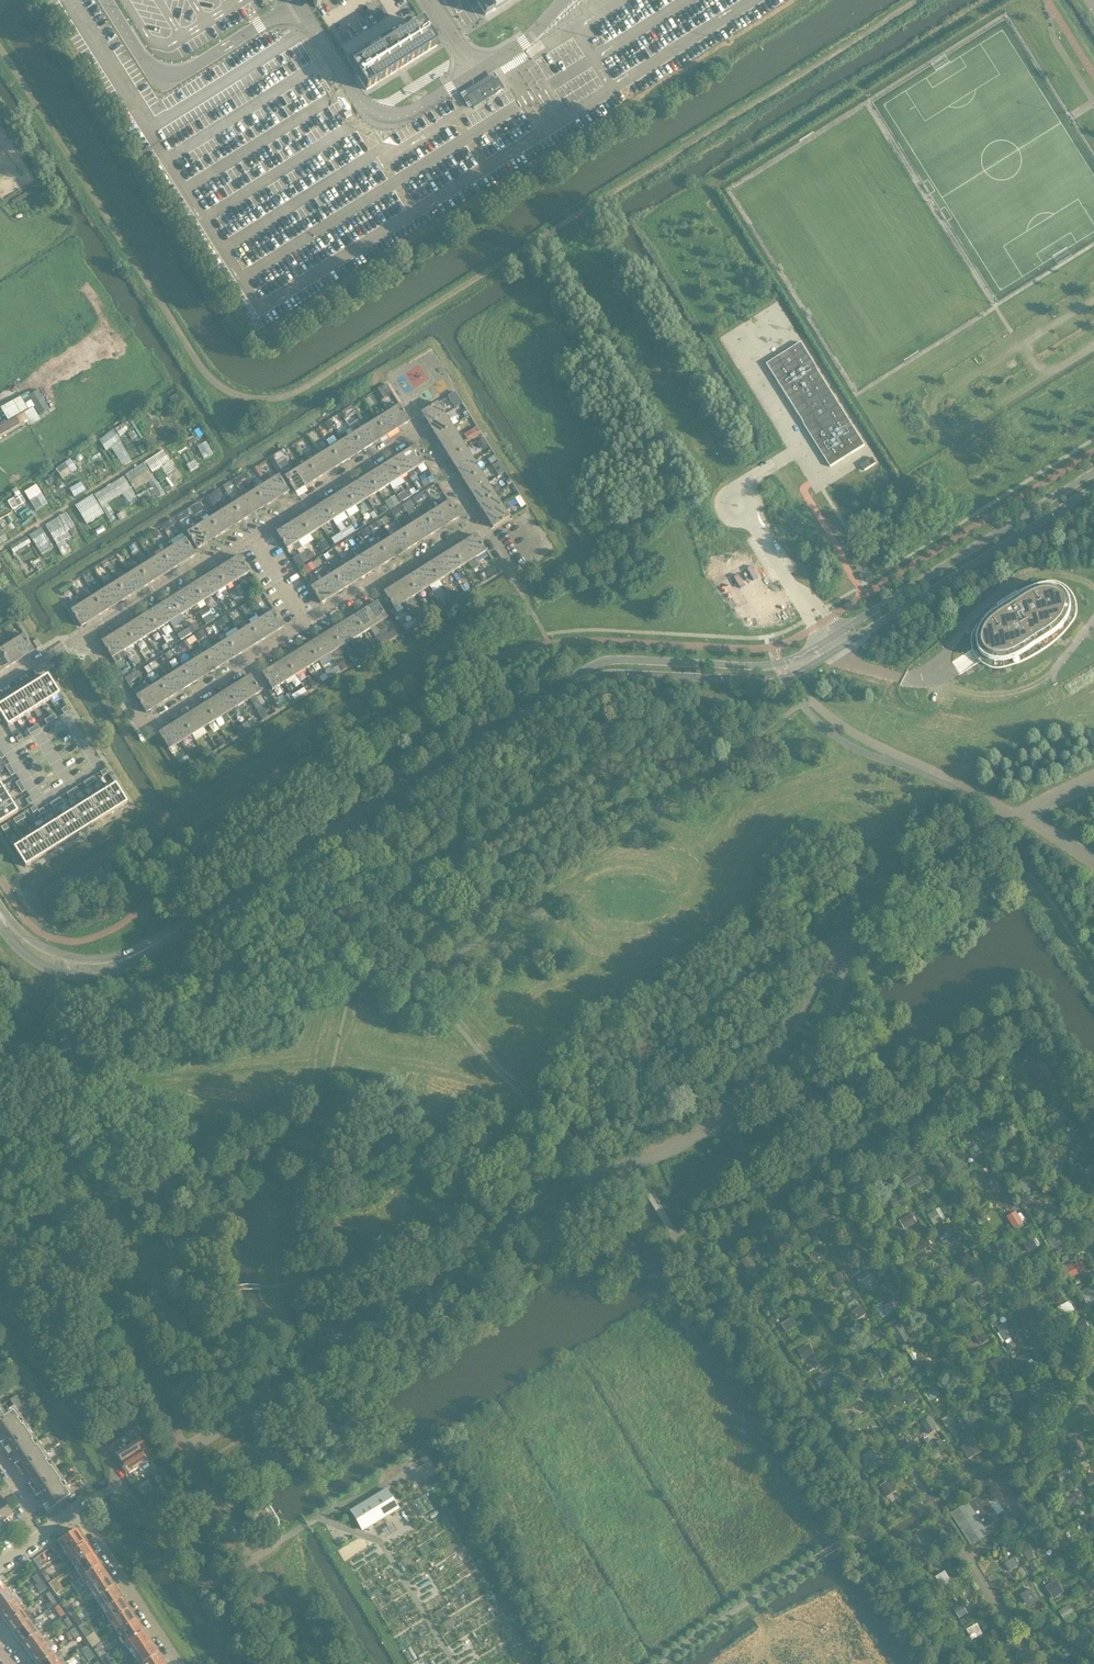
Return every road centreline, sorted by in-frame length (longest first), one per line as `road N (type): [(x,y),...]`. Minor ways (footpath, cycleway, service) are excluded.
road 1 (track): [(0,47),(211,379),(233,393),(277,399),(917,0)]
road 2 (residential): [(84,634),(140,719),(152,723),(366,584),(387,581),(475,523),(418,433)]
road 3 (tertiary): [(1093,472),(795,659),(769,666),(615,661),(569,685)]
road 4 (tertiary): [(569,685),(616,674),(790,678),(1093,488)]
road 5 (tertiary): [(569,685),(138,954)]
road 6 (residential): [(418,433),(84,634)]
road 7 (secondary): [(290,12),(306,18),(362,106),(389,118),(412,115),(477,74)]
road 8 (secondary): [(106,0),(163,79),(290,12)]
road 9 (residential): [(77,1514),(178,1663)]
road 10 (tertiary): [(0,923),(33,960),(74,974),(107,974),(138,954)]
road 11 (tertiary): [(138,954),(94,962),(60,955),(30,939),(0,905)]

